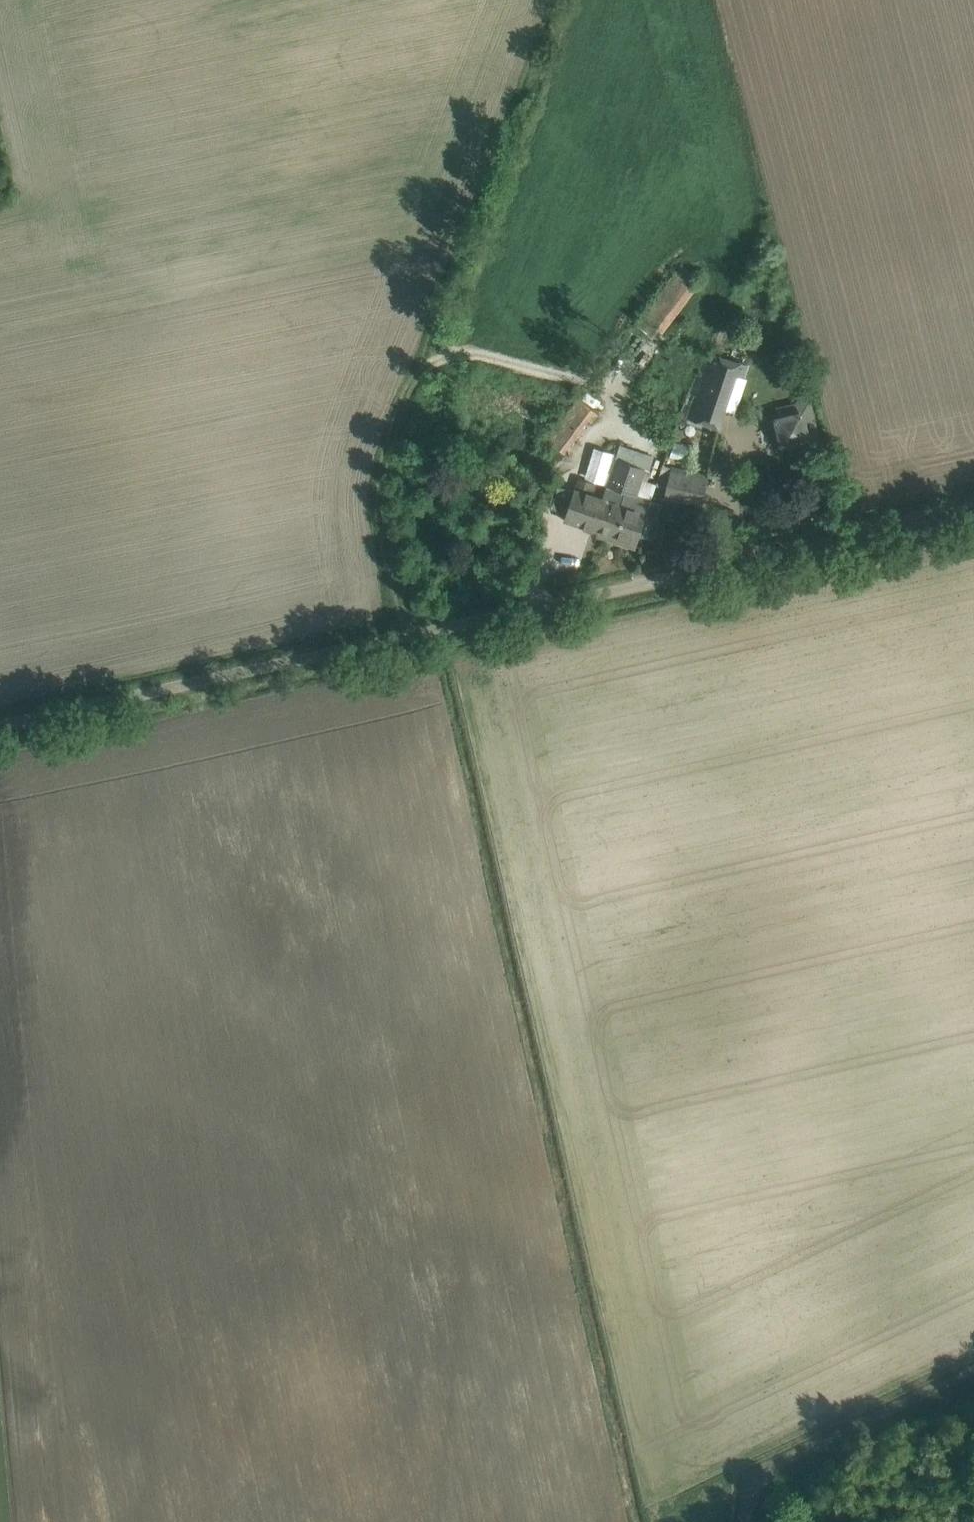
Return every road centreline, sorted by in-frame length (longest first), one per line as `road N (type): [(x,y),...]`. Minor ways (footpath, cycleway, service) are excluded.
road 1 (track): [(410,635),(973,510)]
road 2 (track): [(0,726),(410,635)]

